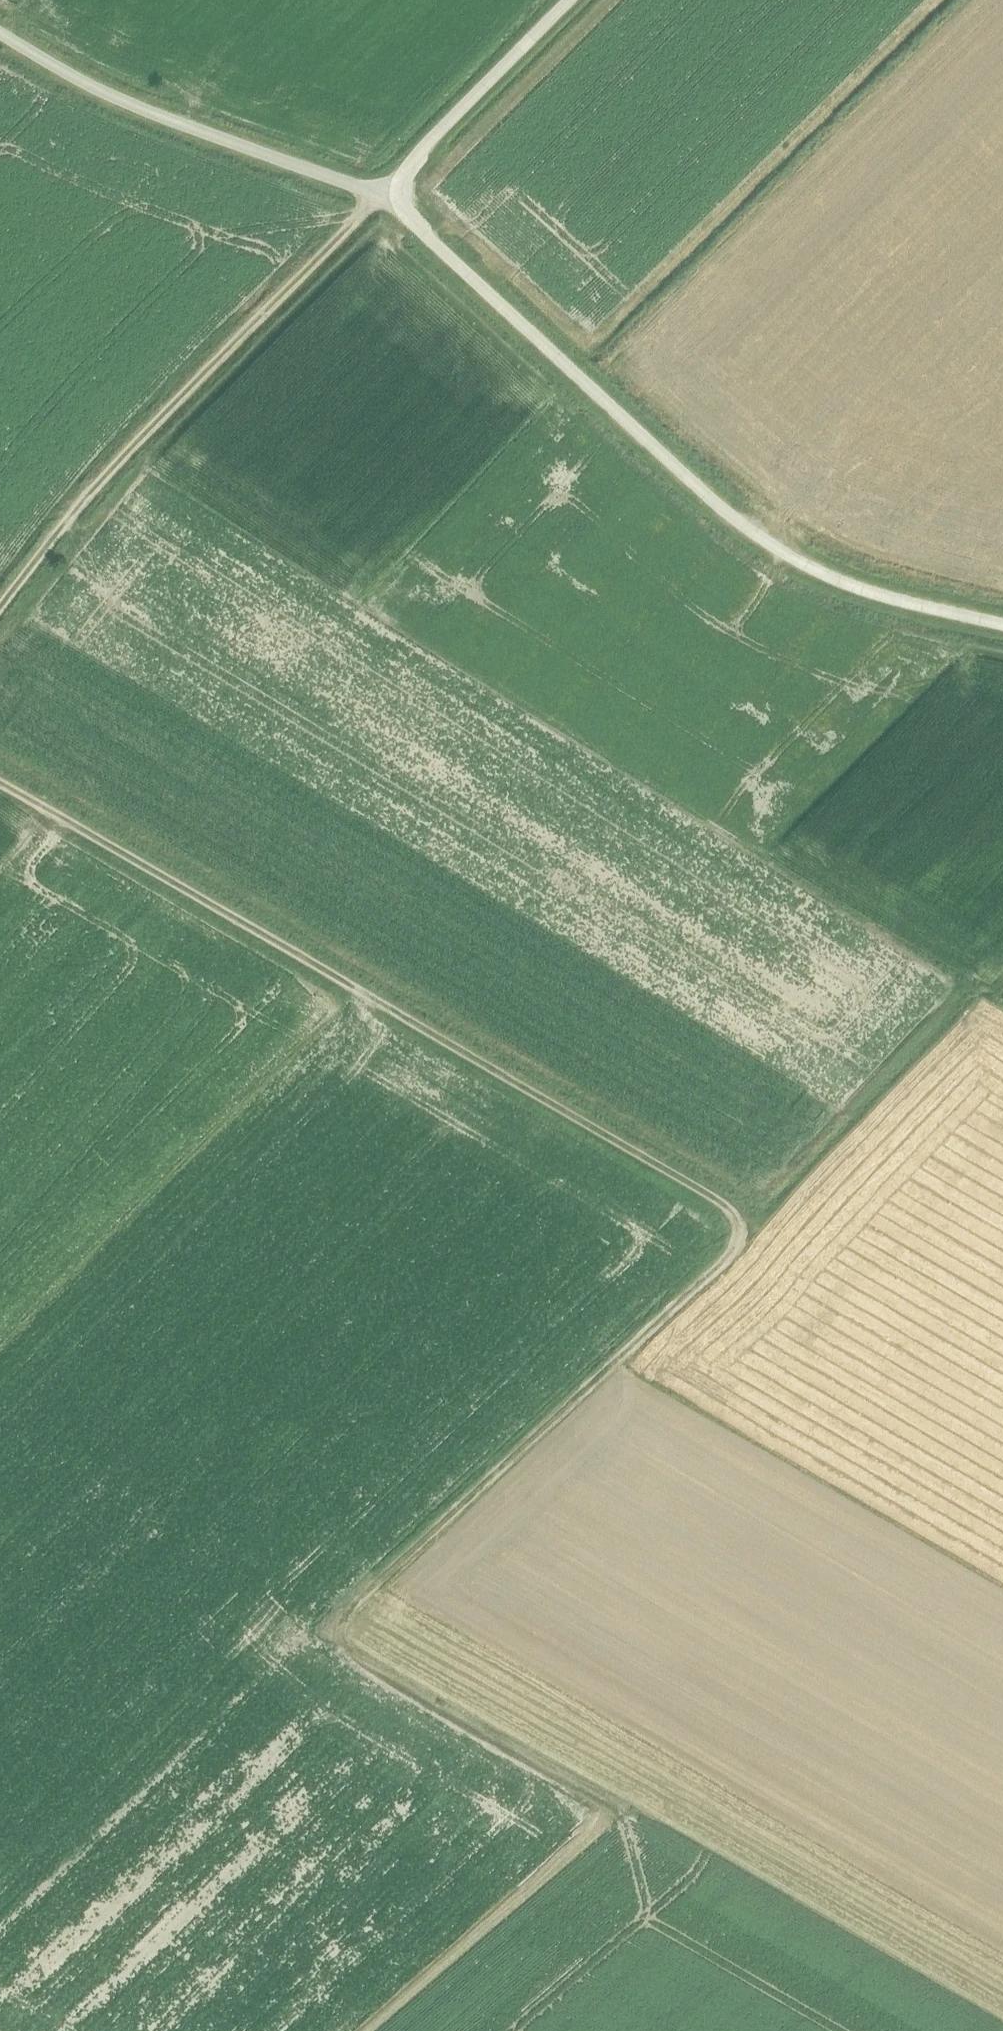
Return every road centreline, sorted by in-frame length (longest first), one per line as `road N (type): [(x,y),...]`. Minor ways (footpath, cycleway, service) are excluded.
road 1 (track): [(616,1814),(365,1665),(338,1639),(406,1557),(724,1260),(742,1238),(743,1220),(0,781)]
road 2 (unclassified): [(1002,623),(825,573),(736,518),(392,193)]
road 3 (track): [(0,607),(91,489),(382,191)]
road 4 (unclassified): [(392,193),(141,107),(0,32)]
road 5 (unclassified): [(569,0),(430,140),(392,193)]

